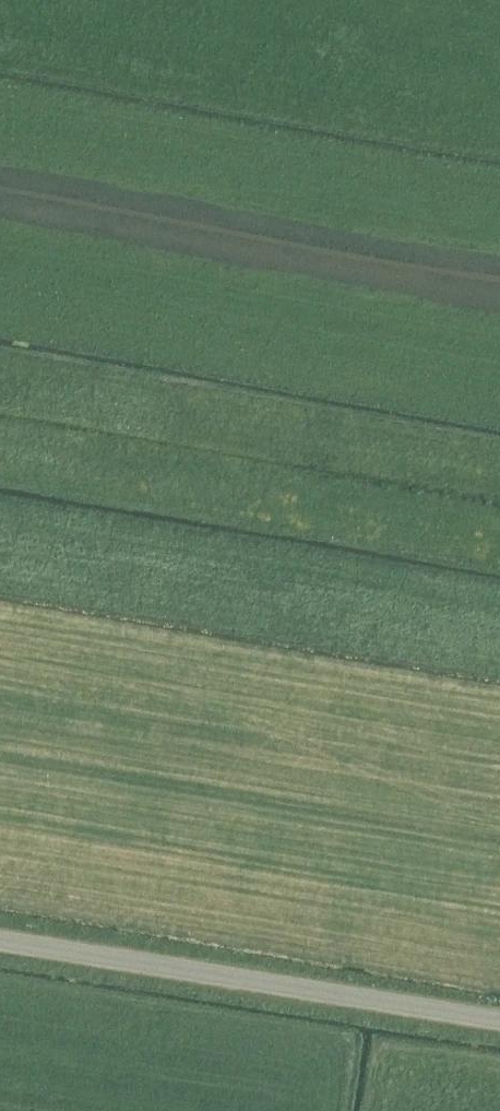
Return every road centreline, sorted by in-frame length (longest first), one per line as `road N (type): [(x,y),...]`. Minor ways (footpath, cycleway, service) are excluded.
road 1 (unclassified): [(499,1019),(0,939)]

